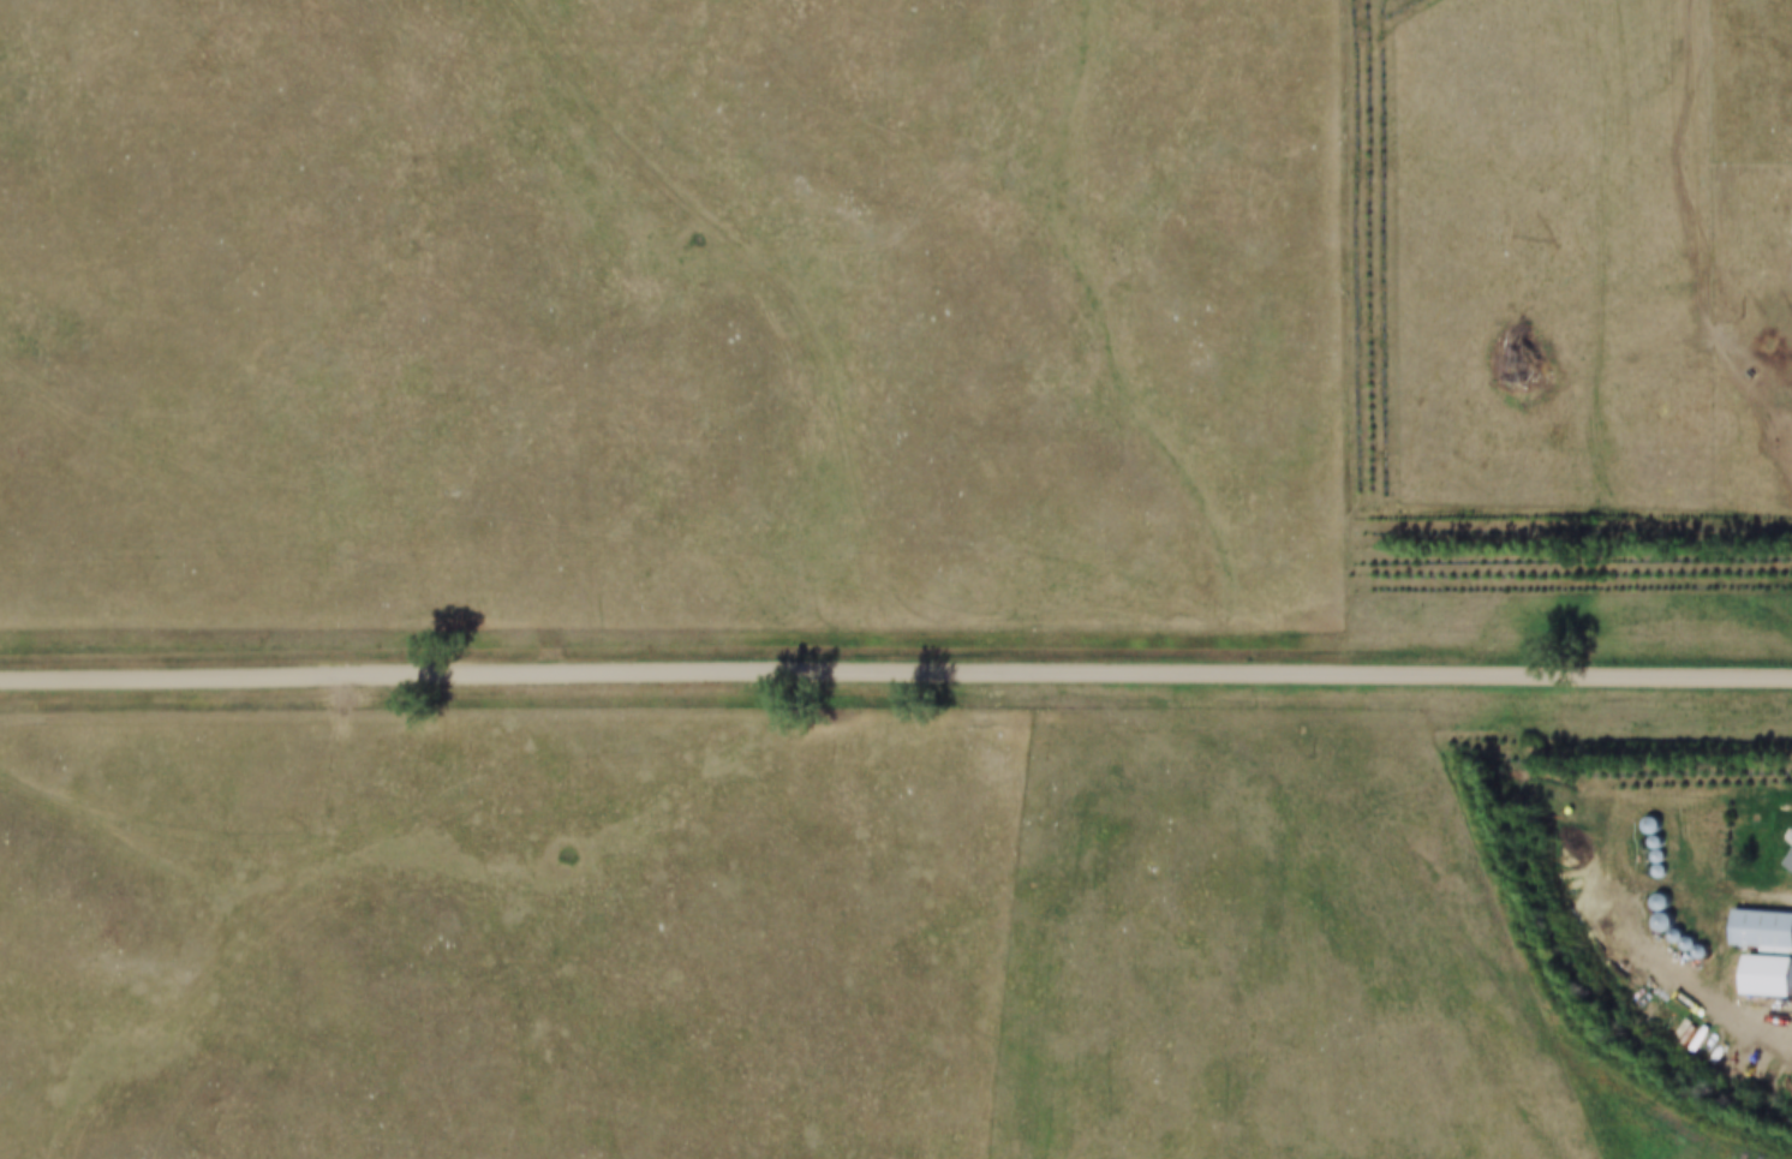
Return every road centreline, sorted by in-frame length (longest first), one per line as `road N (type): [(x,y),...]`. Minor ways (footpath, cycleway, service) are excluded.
road 1 (residential): [(1791,680),(644,671),(0,679)]

